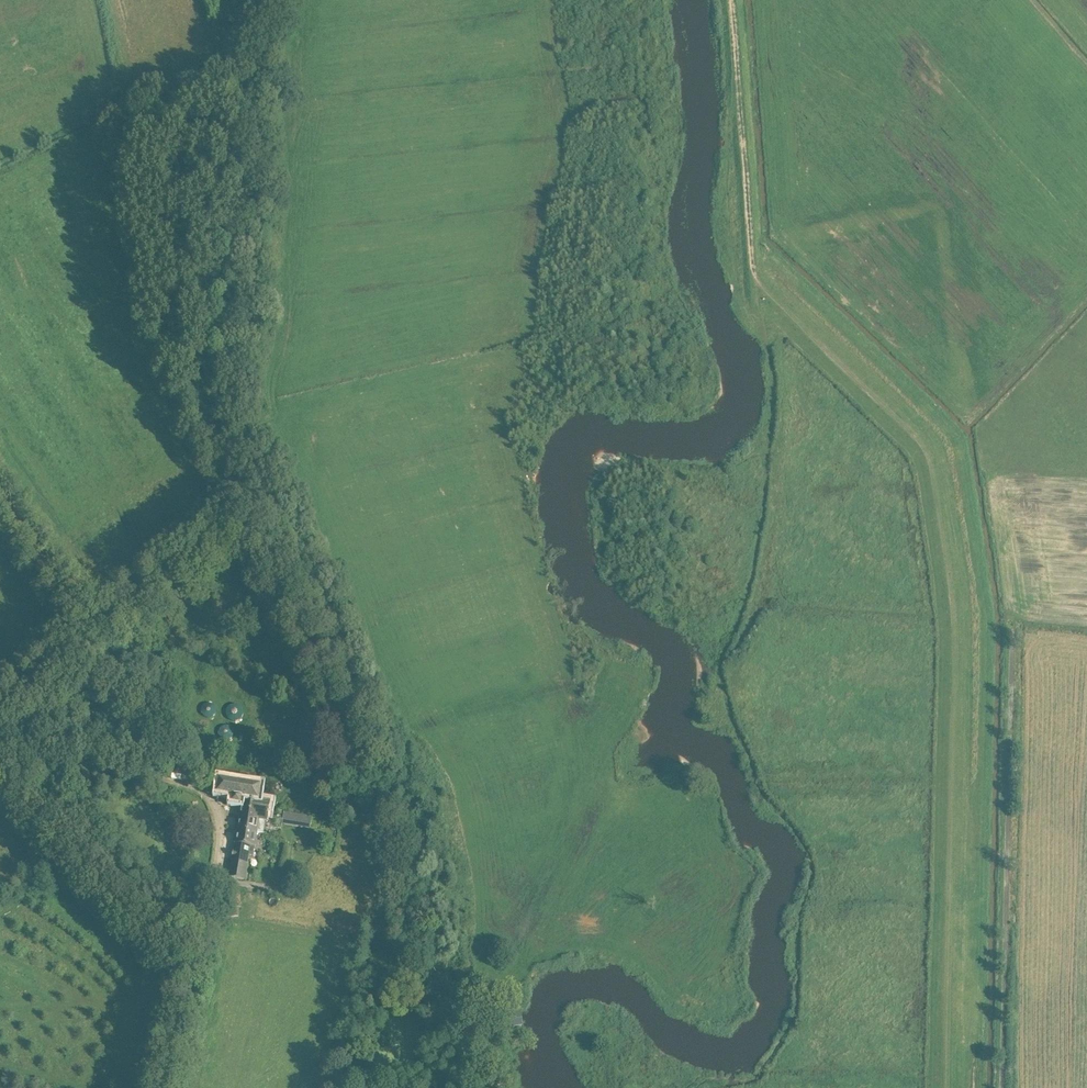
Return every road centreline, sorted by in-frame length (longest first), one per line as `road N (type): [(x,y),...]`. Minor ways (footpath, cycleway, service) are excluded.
road 1 (track): [(0,492),(221,815),(164,1087)]
road 2 (unclassified): [(1001,1087),(1009,602)]
road 3 (track): [(0,751),(197,788)]

